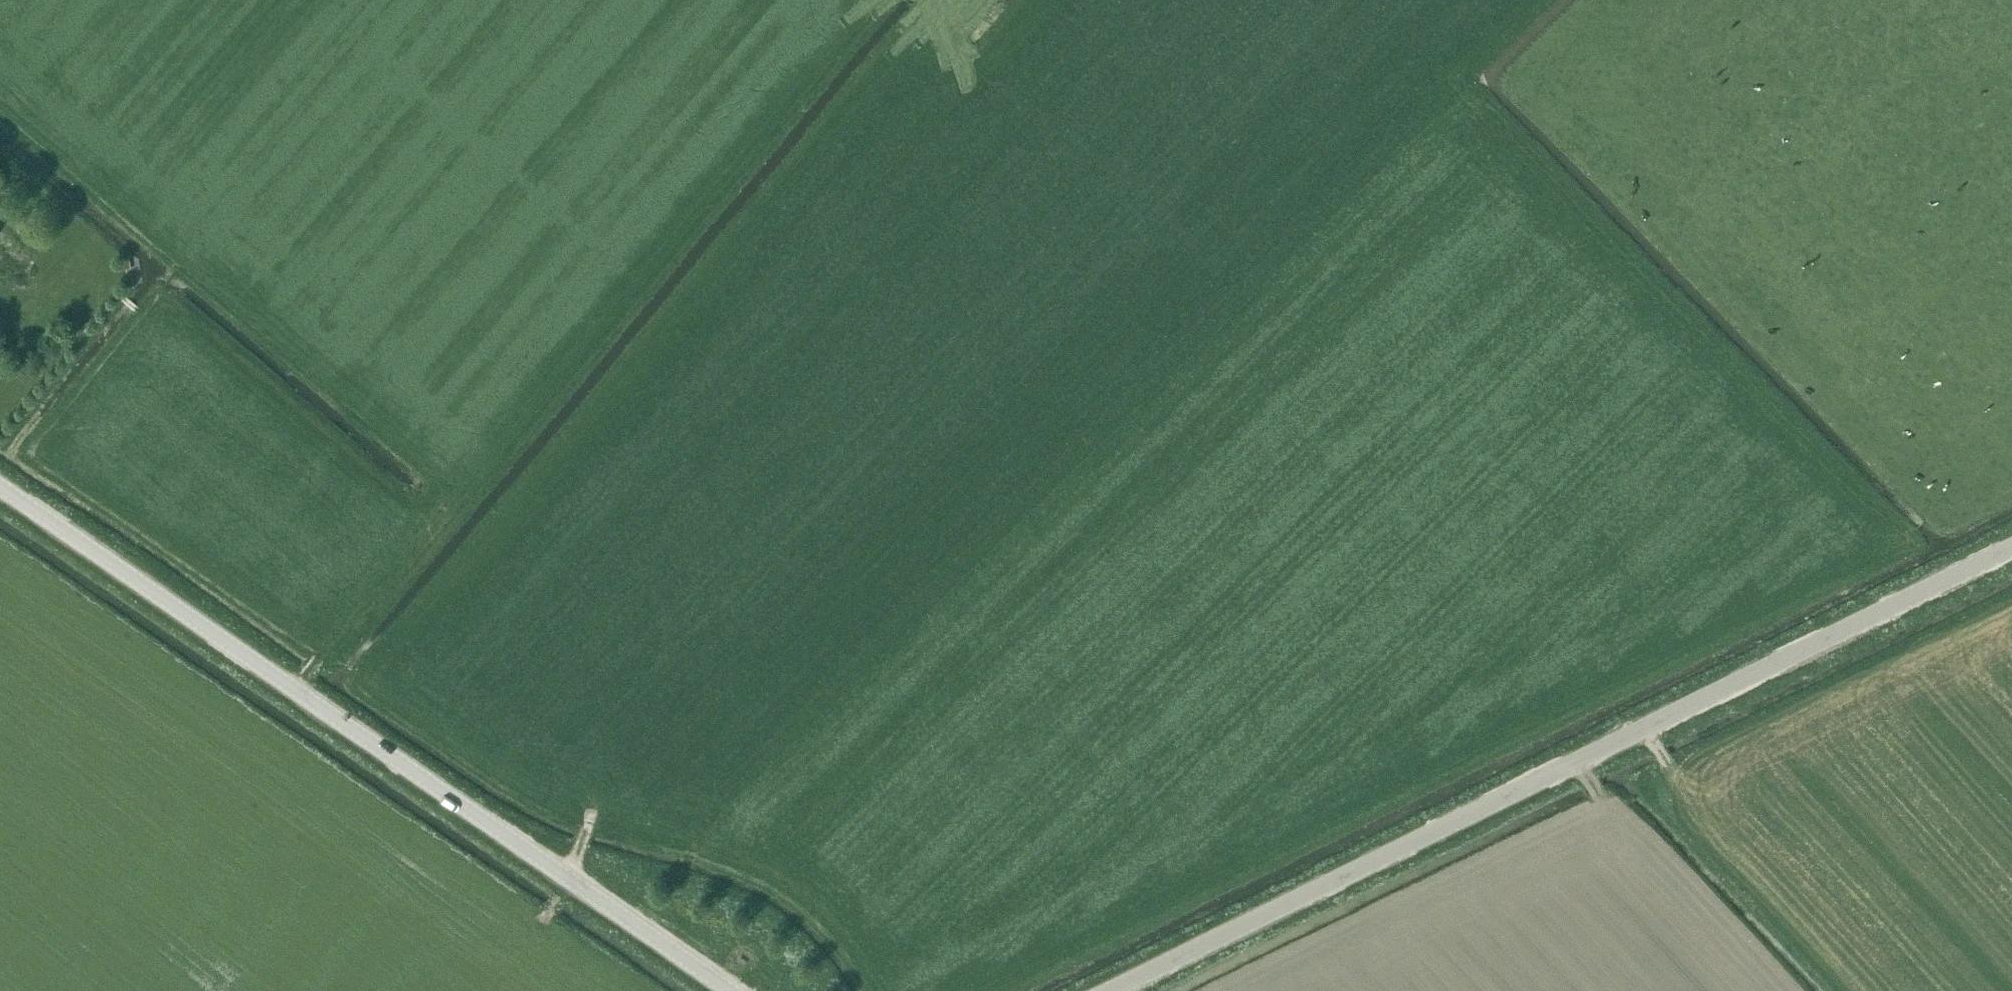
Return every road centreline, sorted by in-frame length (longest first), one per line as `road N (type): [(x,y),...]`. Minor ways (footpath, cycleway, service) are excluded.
road 1 (tertiary): [(1111,990),(2011,548)]
road 2 (tertiary): [(729,990),(0,488)]

